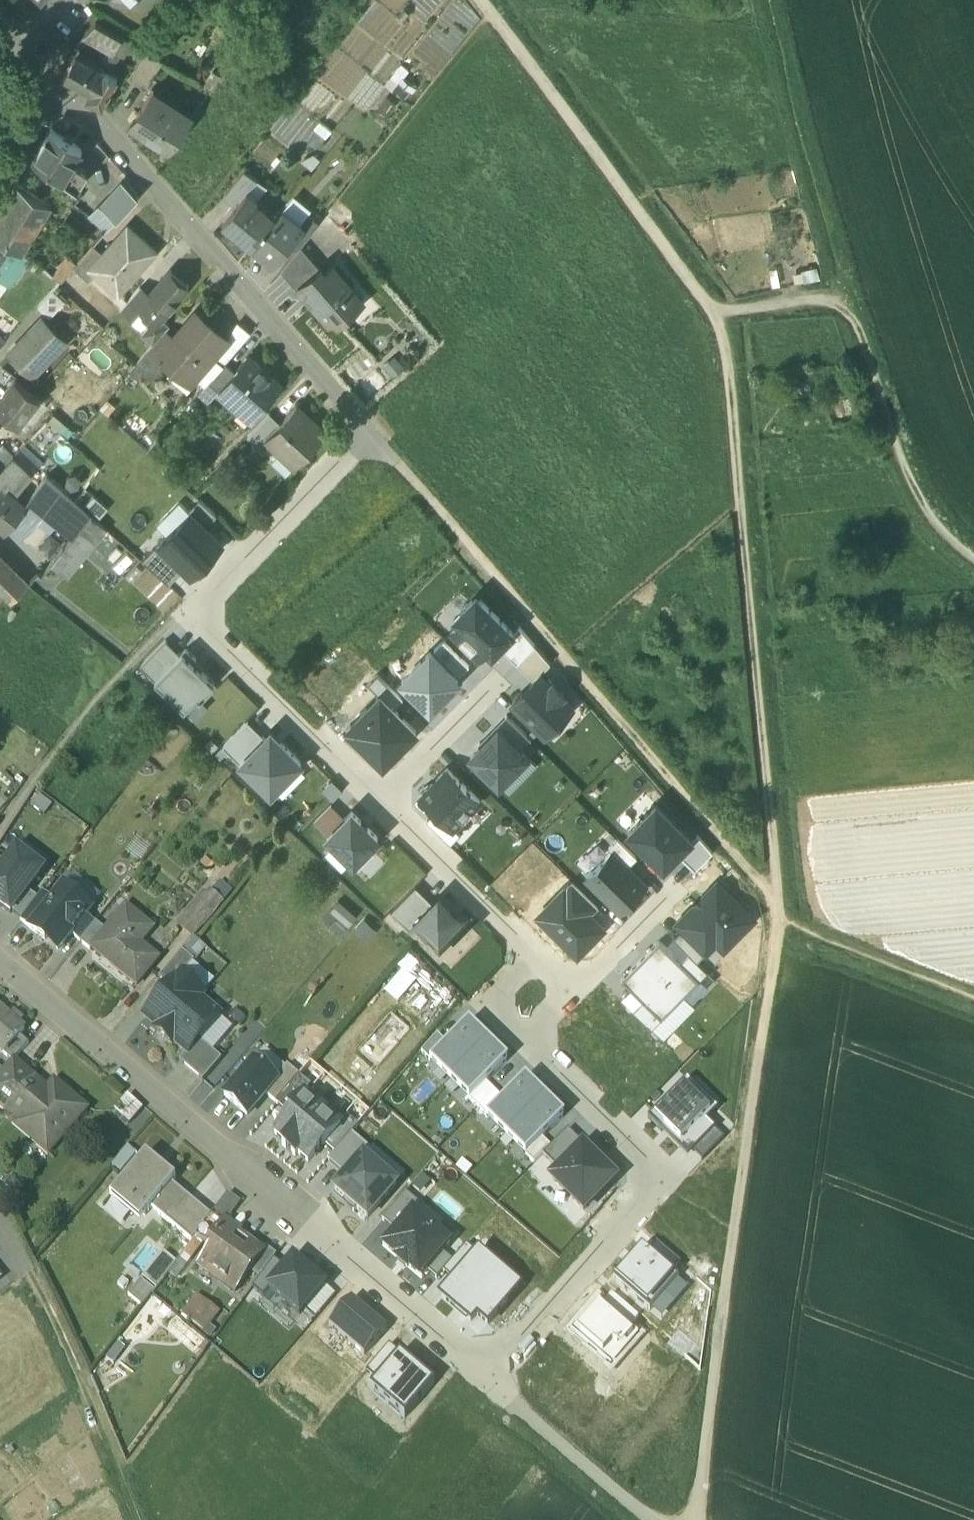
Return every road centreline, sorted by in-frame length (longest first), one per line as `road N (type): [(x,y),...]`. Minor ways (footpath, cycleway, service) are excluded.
road 1 (track): [(386,444),(779,907),(693,1519)]
road 2 (track): [(738,328),(779,907),(973,987)]
road 3 (residential): [(0,962),(485,1378)]
road 4 (residential): [(381,802),(191,620),(372,428)]
road 5 (residential): [(42,85),(105,126),(372,428)]
road 6 (residential): [(485,1378),(656,1173),(542,1050),(537,1023)]
road 7 (track): [(488,0),(738,328)]
road 8 (track): [(973,563),(938,524),(869,325),(846,312),(738,328)]
road 9 (track): [(0,831),(123,666),(191,620)]
road 10 (track): [(30,1268),(140,1519)]
road 11 (residential): [(529,966),(520,937),(381,802)]
road 12 (track): [(510,1400),(650,1519)]
road 13 (residential): [(381,802),(500,684)]
road 14 (residential): [(561,986),(598,964),(671,890)]

